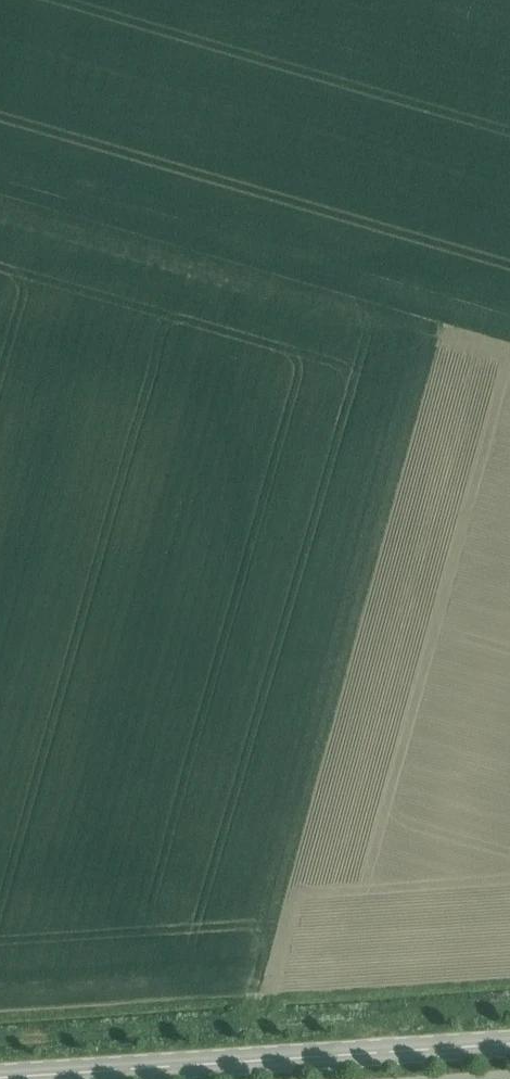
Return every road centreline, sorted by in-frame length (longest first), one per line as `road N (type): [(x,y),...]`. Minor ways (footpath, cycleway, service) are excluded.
road 1 (secondary): [(509,1046),(41,1078)]

